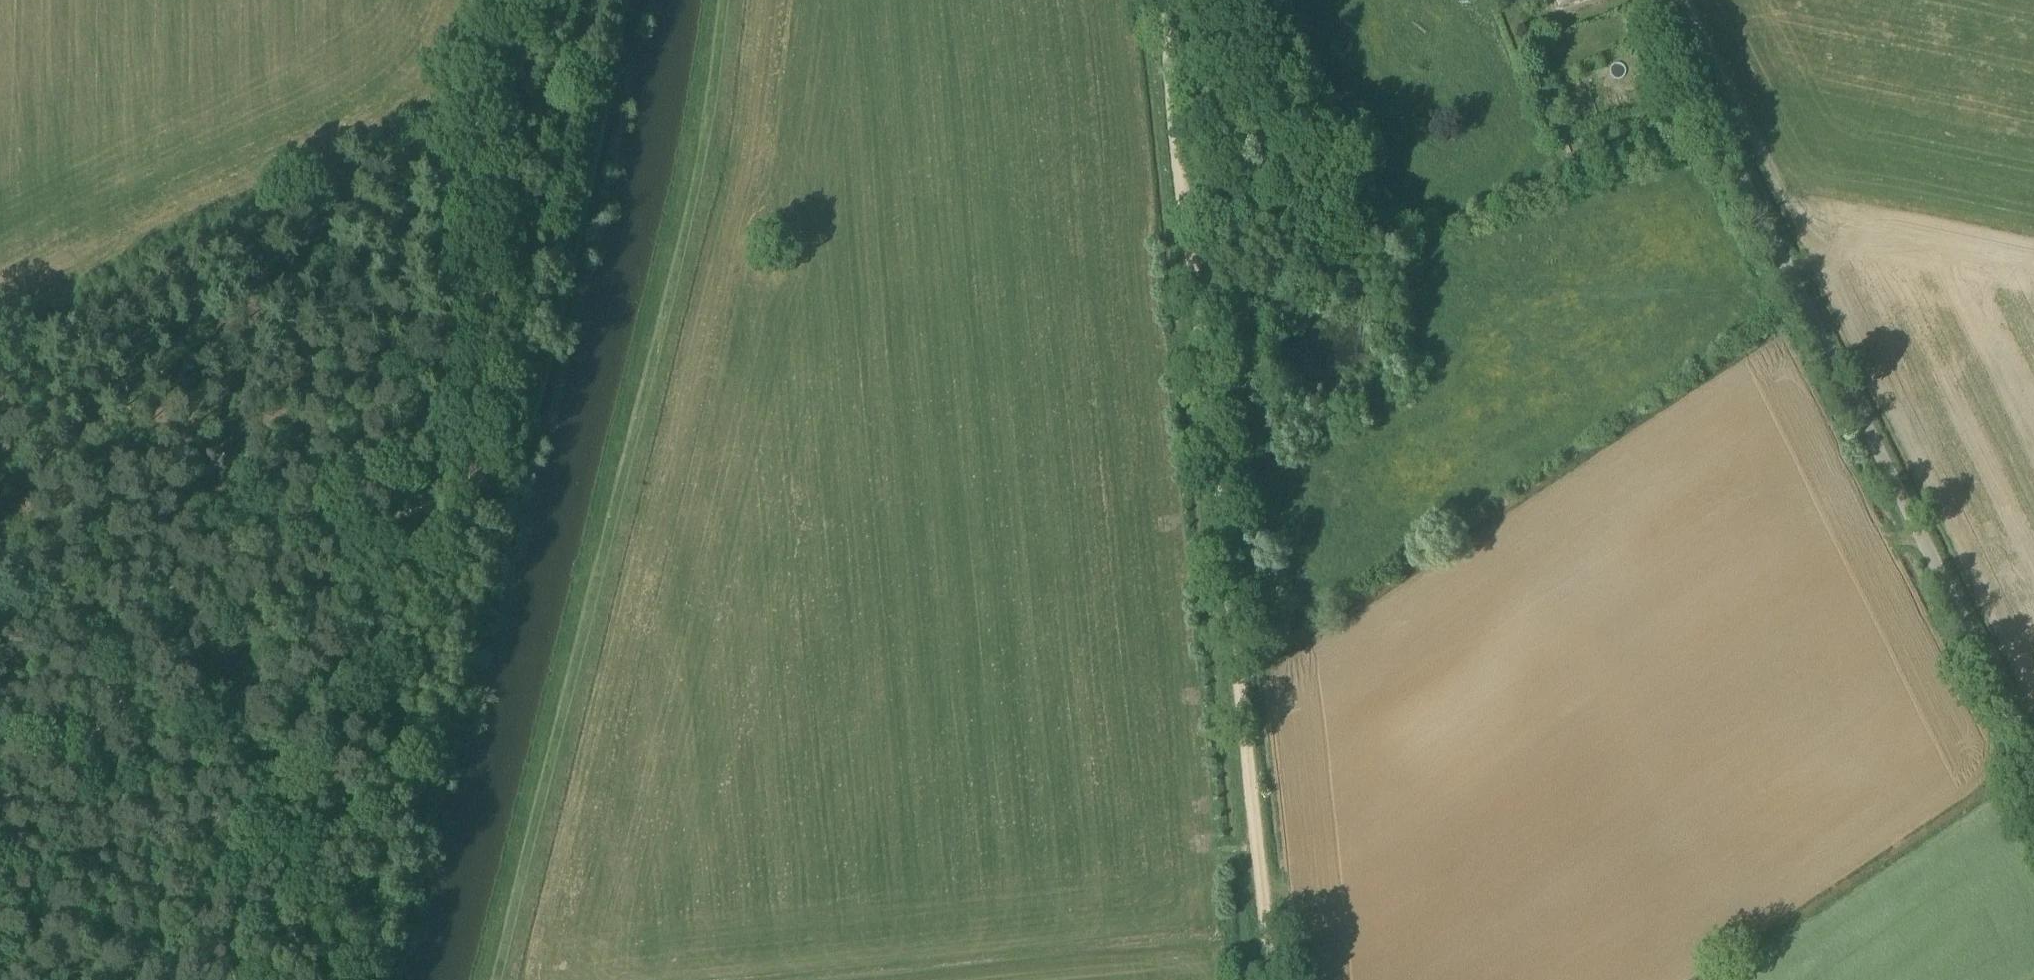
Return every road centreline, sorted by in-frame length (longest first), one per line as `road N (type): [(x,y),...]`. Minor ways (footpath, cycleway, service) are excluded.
road 1 (track): [(515,0),(484,124),(482,403),(468,446),(433,484),(349,507),(268,546),(193,598),(109,670),(0,823)]
road 2 (track): [(488,979),(701,133),(718,0)]
road 3 (track): [(1271,979),(1164,0)]
road 4 (unclassified): [(2033,768),(1651,0)]

